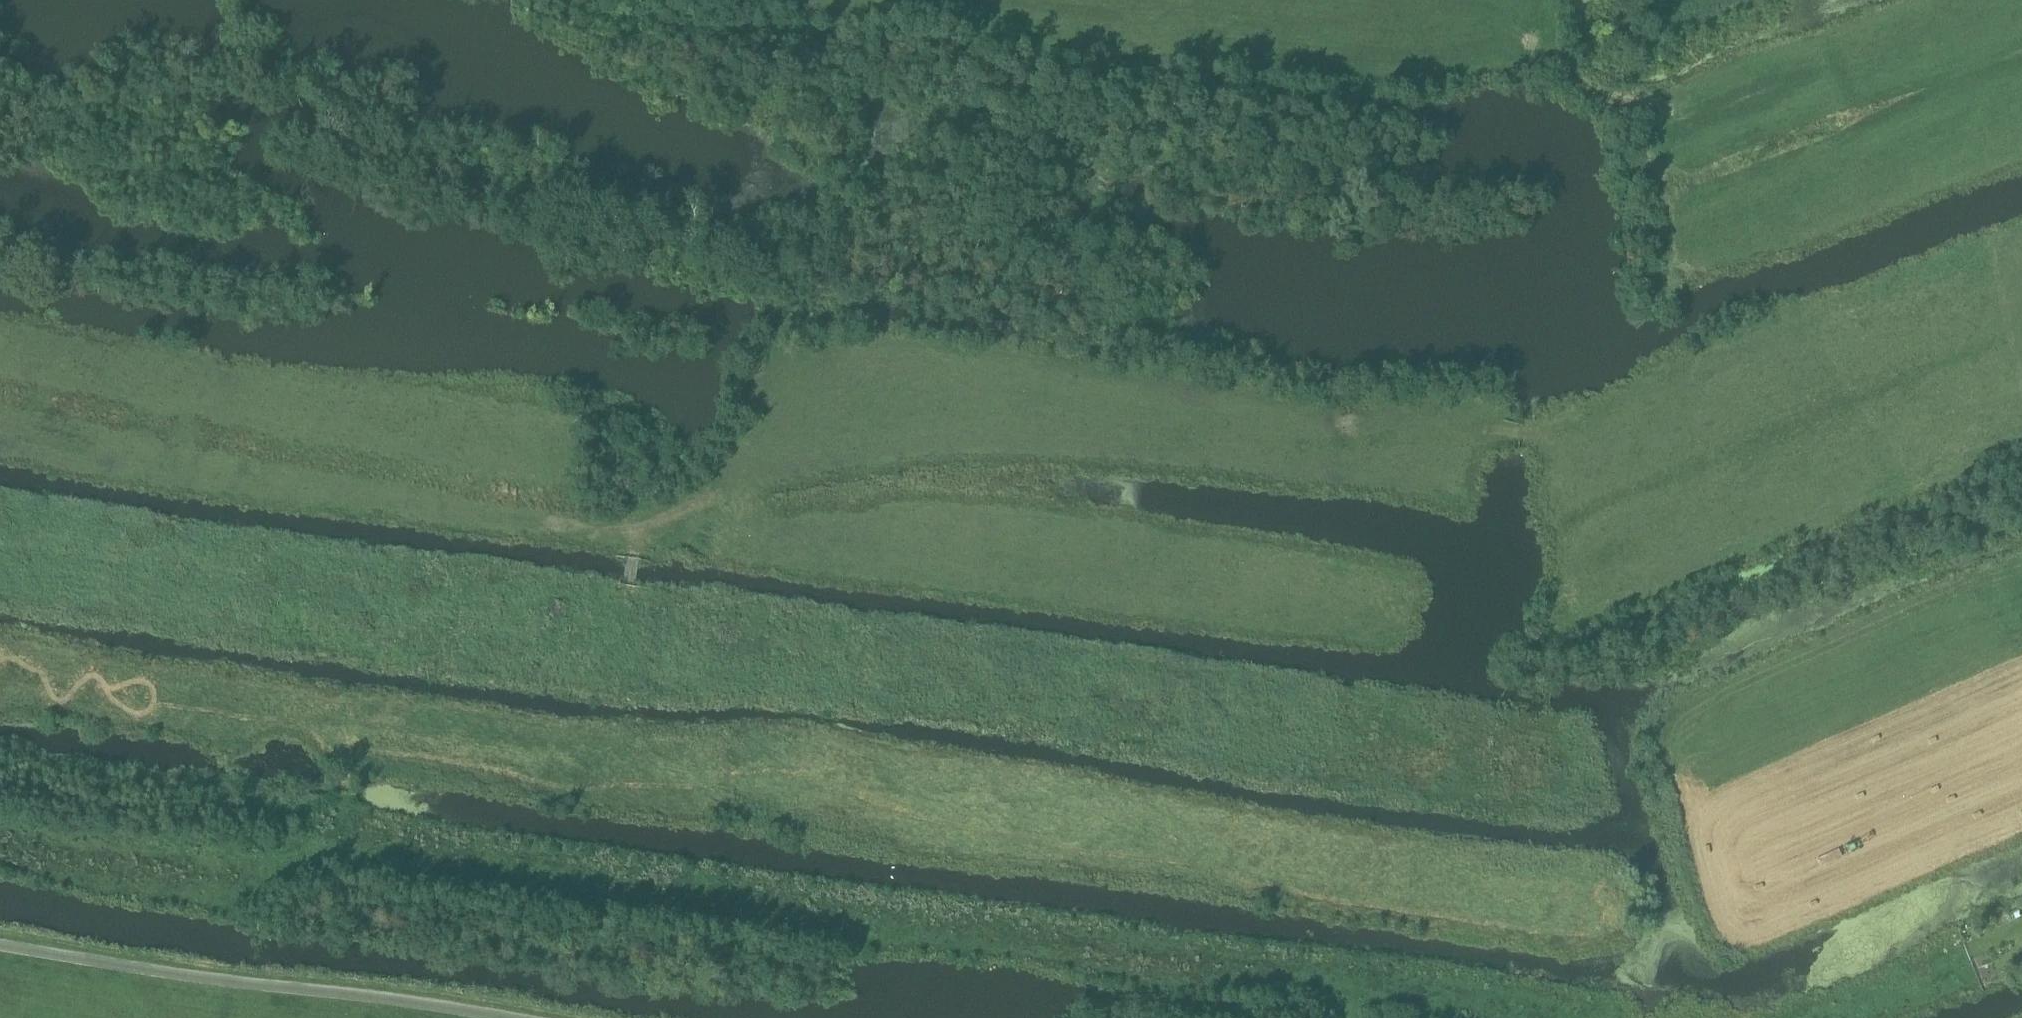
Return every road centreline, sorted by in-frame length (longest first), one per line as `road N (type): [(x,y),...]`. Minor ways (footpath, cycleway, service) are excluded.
road 1 (unclassified): [(522,1017),(0,943)]

